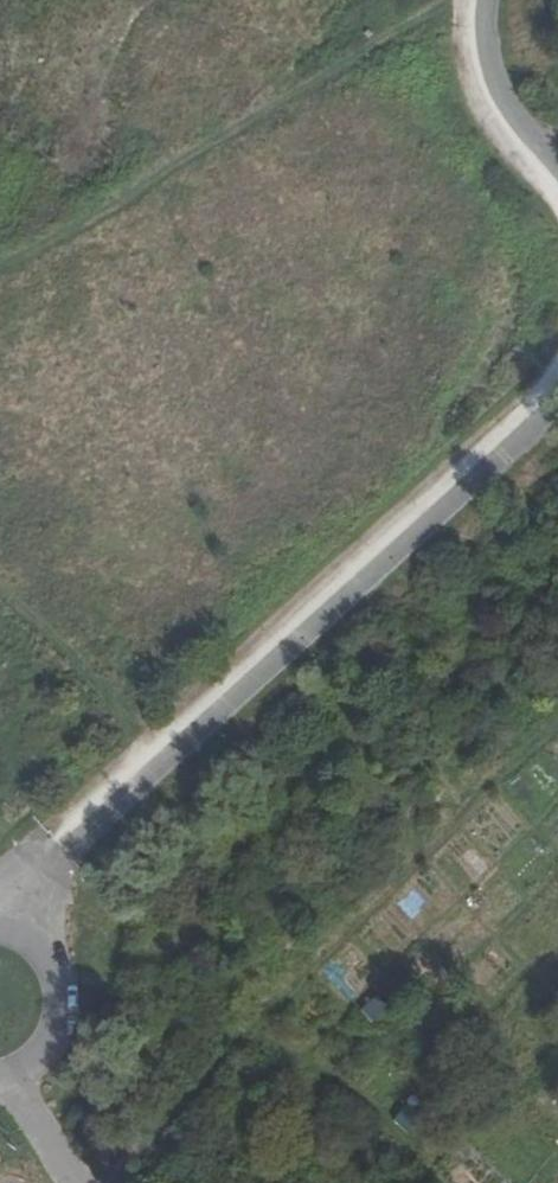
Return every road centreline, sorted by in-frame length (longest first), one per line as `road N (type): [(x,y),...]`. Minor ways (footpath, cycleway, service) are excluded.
road 1 (unclassified): [(17,922),(62,848),(192,714),(557,372)]
road 2 (track): [(99,1182),(261,1014)]
road 3 (unclassified): [(557,199),(474,81),(473,0)]
road 4 (unclassified): [(14,1083),(53,1049),(65,991),(53,956),(17,922)]

